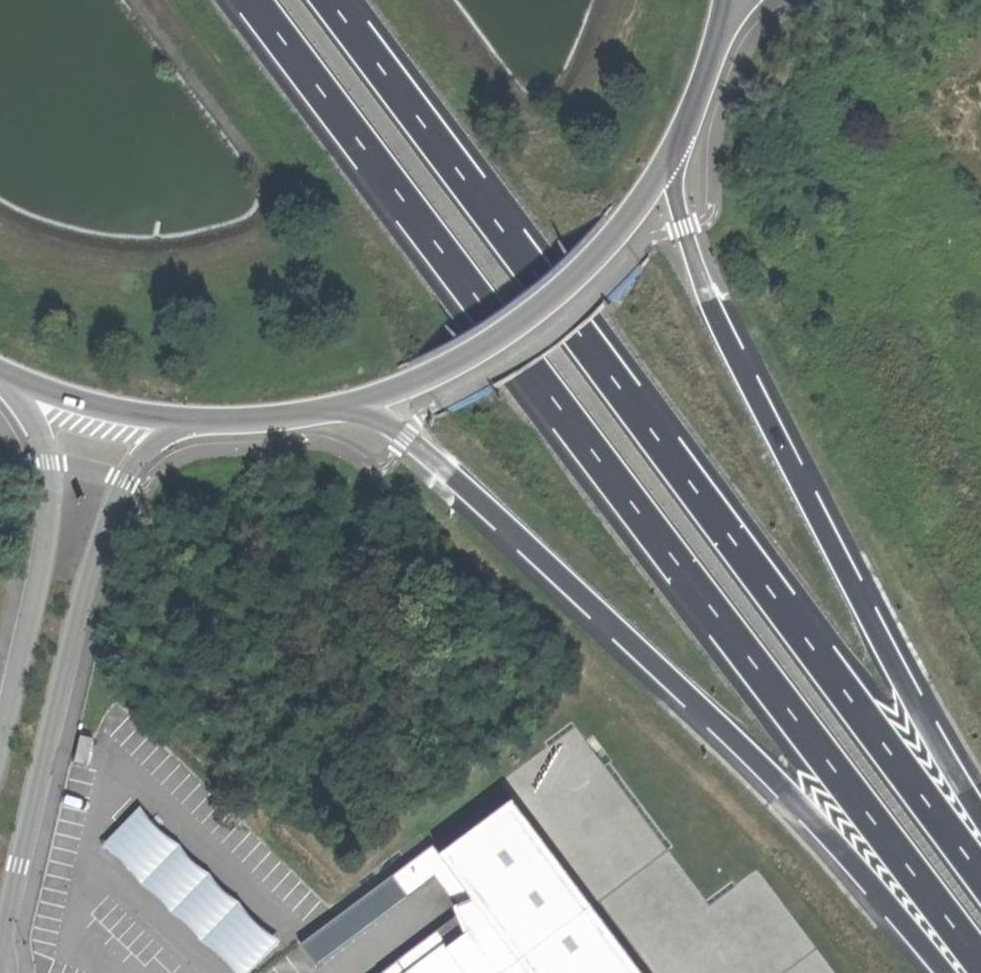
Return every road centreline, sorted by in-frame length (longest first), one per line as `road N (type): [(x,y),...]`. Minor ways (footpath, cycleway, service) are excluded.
road 1 (trunk): [(256,0),(980,968)]
road 2 (trunk): [(980,874),(333,0)]
road 3 (trunk): [(357,407),(407,439),(757,760),(933,972)]
road 4 (trunk): [(980,808),(927,727),(724,331),(685,229),(675,152)]
road 5 (residential): [(0,927),(124,475),(189,425)]
road 6 (secondary): [(357,407),(438,377),(512,335),(578,281),(635,217),(675,152)]
road 7 (residential): [(14,384),(37,440),(50,509),(0,757)]
road 8 (secondary): [(14,384),(189,425)]
road 9 (secondary): [(189,425),(274,423),(357,407)]
road 10 (secondary): [(675,152),(726,10)]

